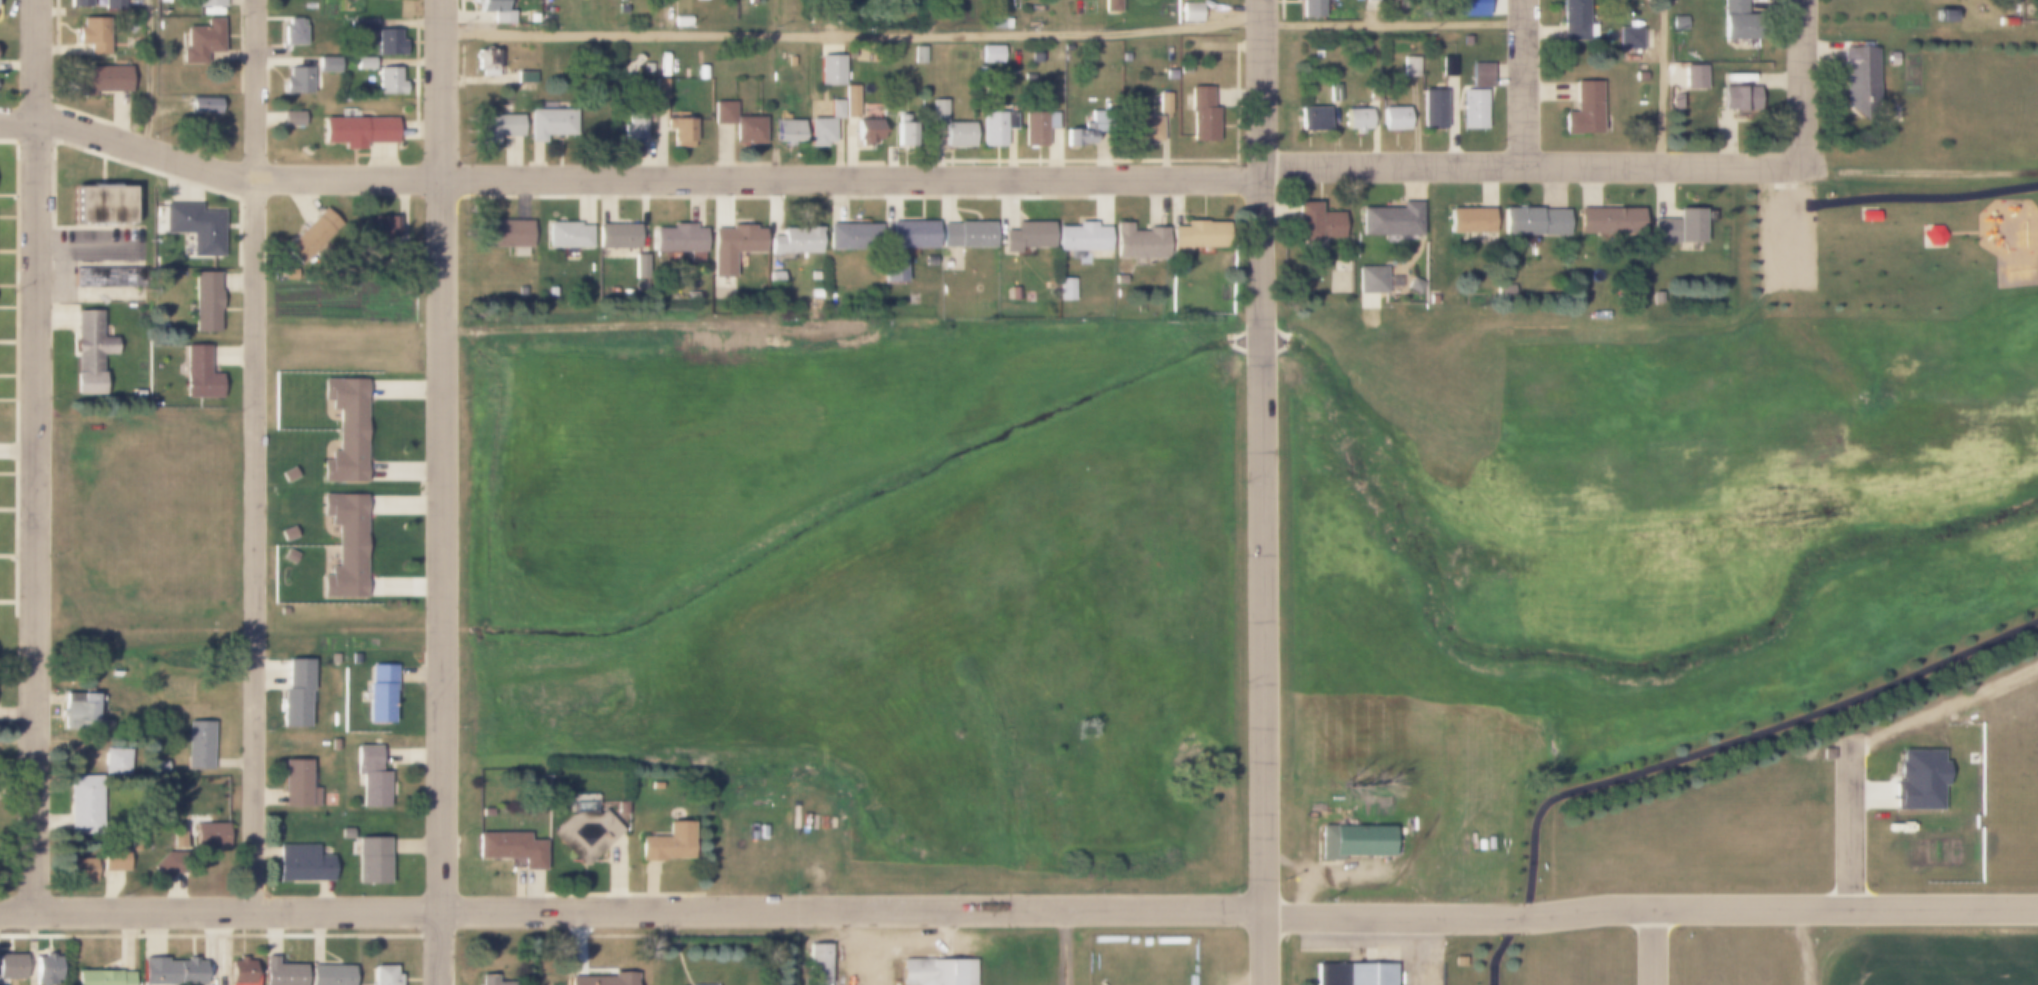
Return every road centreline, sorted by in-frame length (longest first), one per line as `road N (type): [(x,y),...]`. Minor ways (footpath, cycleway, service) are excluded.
road 1 (residential): [(1873,174),(1614,165),(235,180),(78,131),(0,124)]
road 2 (residential): [(1264,912),(0,913)]
road 3 (residential): [(1264,984),(1260,0)]
road 4 (residential): [(441,984),(442,0)]
road 5 (residential): [(37,0),(37,913)]
road 6 (residential): [(254,910),(255,0)]
road 7 (residential): [(1264,912),(1509,921),(1612,910),(2037,910)]
road 8 (residential): [(1849,738),(1848,910)]
road 9 (residential): [(1802,169),(1803,0)]
road 10 (residential): [(1523,166),(1524,0)]

